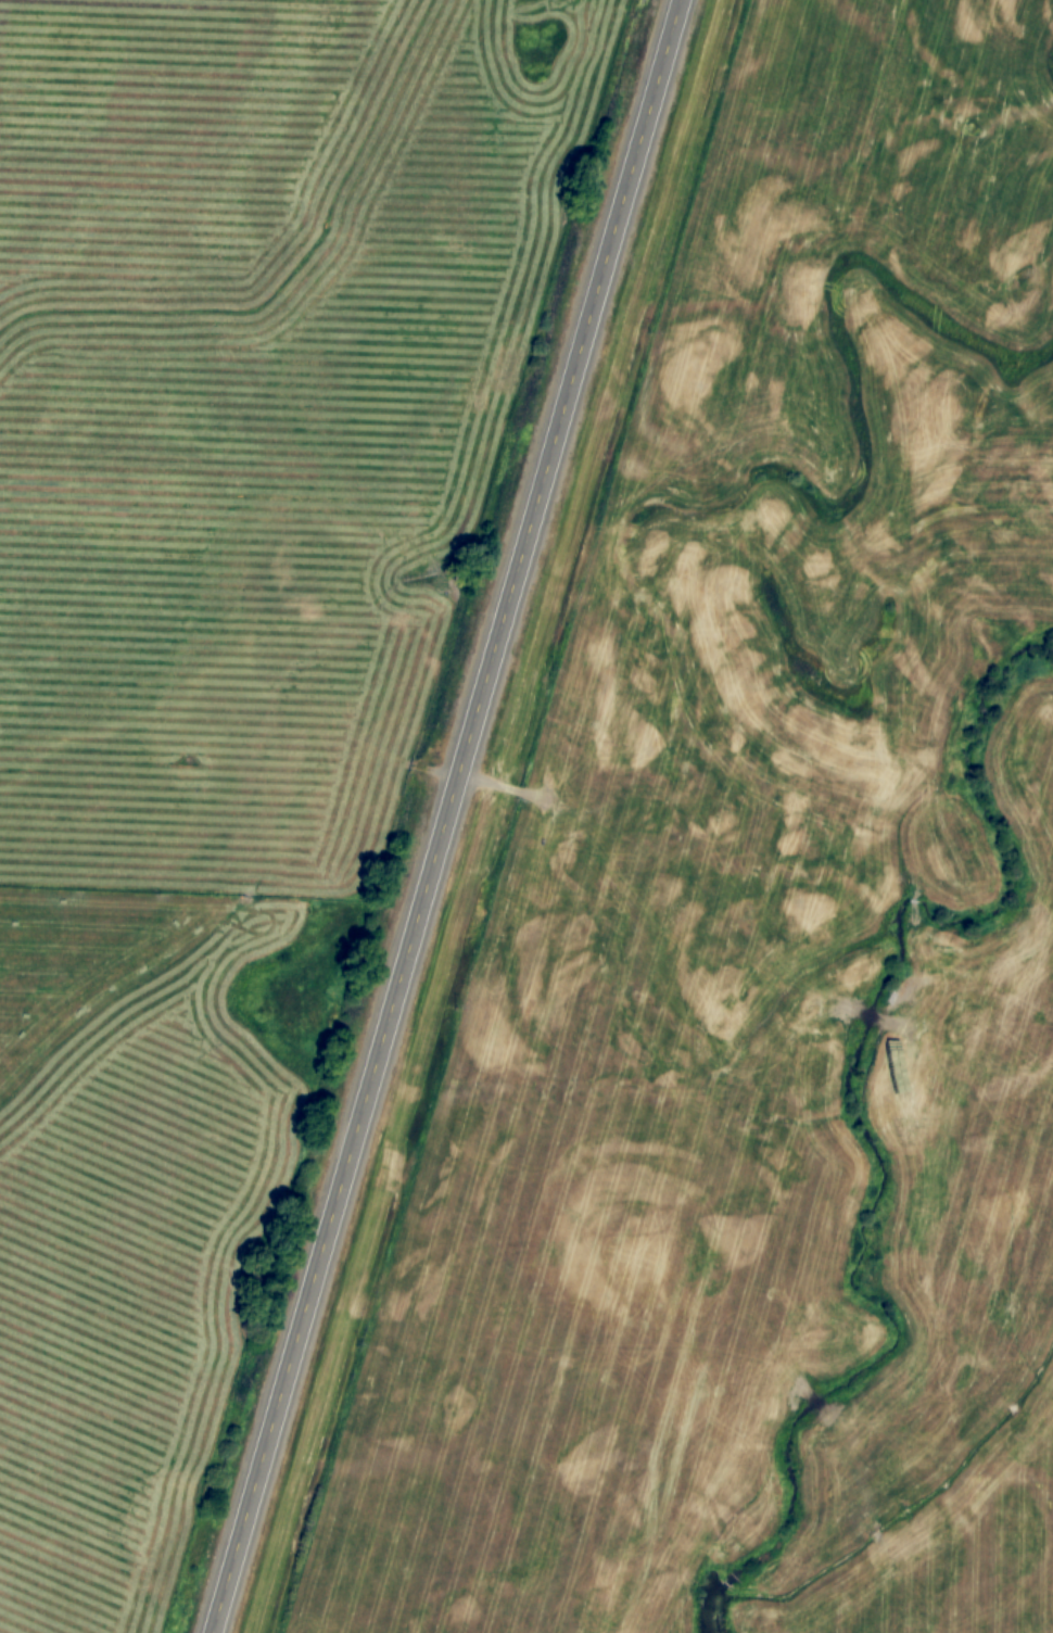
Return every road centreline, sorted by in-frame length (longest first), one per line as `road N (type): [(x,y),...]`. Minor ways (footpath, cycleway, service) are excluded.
road 1 (primary): [(214,1632),(684,0)]

